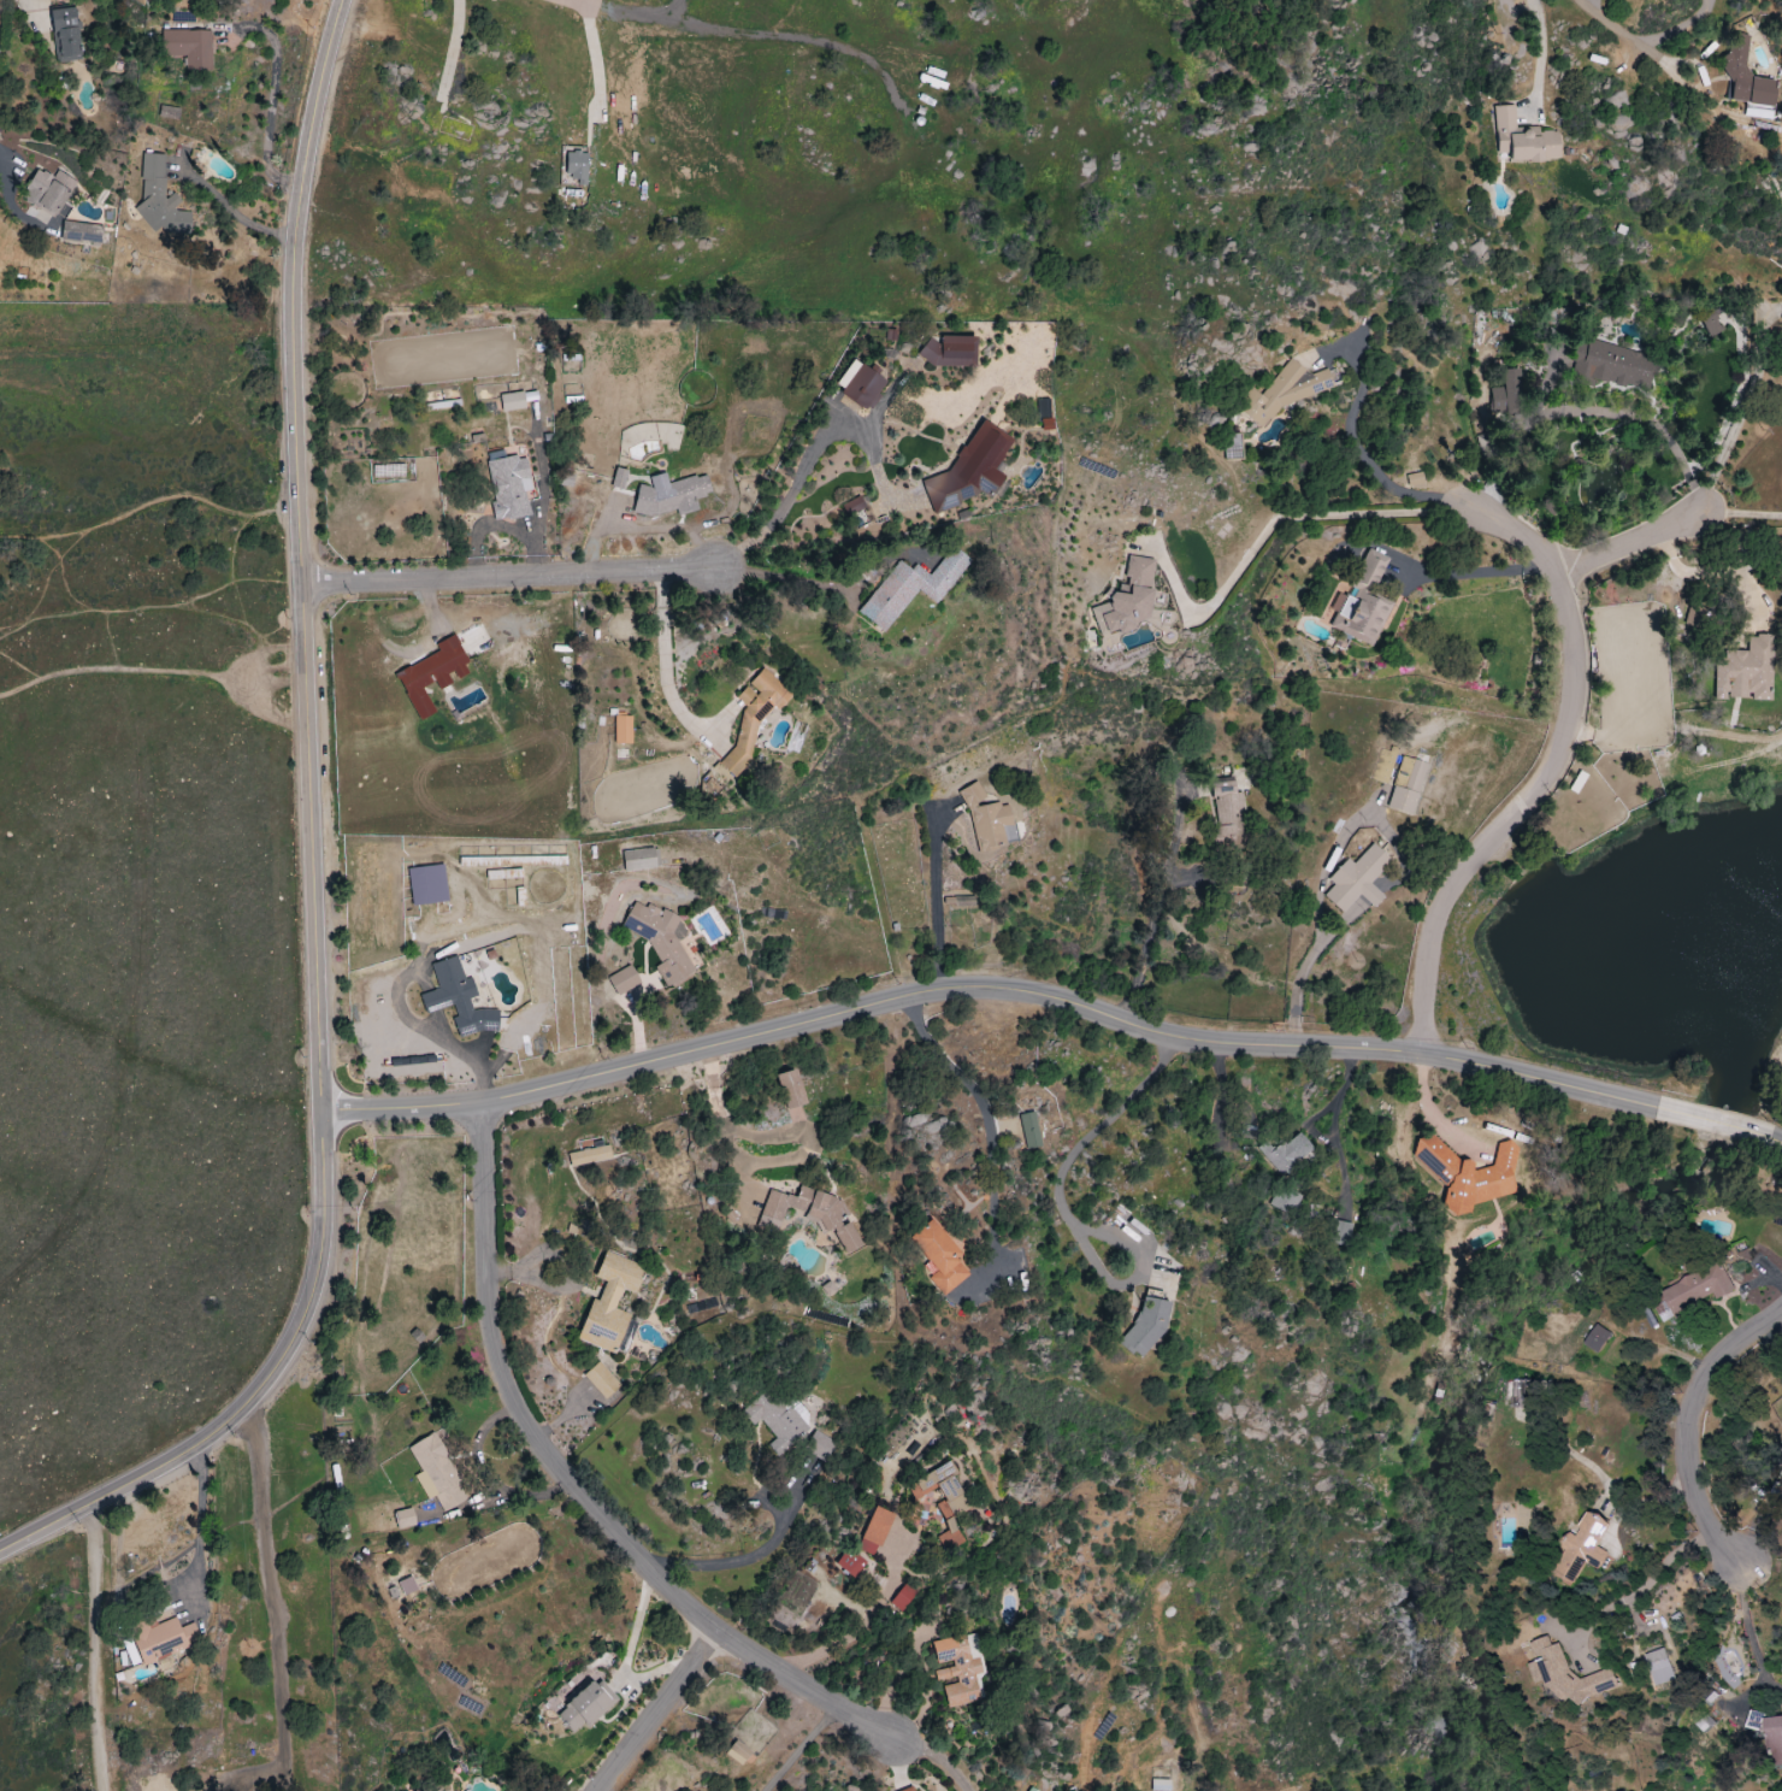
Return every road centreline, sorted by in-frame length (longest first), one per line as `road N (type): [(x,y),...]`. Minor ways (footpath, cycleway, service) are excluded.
road 1 (tertiary): [(344,0),(296,248),(323,1244),(291,1335),(248,1400),(110,1512),(0,1564)]
road 2 (residential): [(324,1110),(486,1102),(966,988),(1062,1001),(1196,1042),(1442,1053),(1658,1107)]
road 3 (residential): [(486,1102),(491,1290),(502,1355),(548,1451),(657,1580),(721,1633),(902,1748),(945,1765),(964,1790)]
road 4 (residential): [(1423,1051),(1428,968),(1457,882),(1552,765),(1581,674),(1574,624),(1541,559),(1521,537),(1465,508)]
road 5 (residential): [(303,585),(718,571)]
road 6 (residential): [(1781,1311),(1727,1355),(1701,1398),(1694,1434),(1704,1512),(1747,1562)]
road 7 (residential): [(721,1633),(602,1790)]
road 8 (residential): [(1707,518),(1551,573)]

